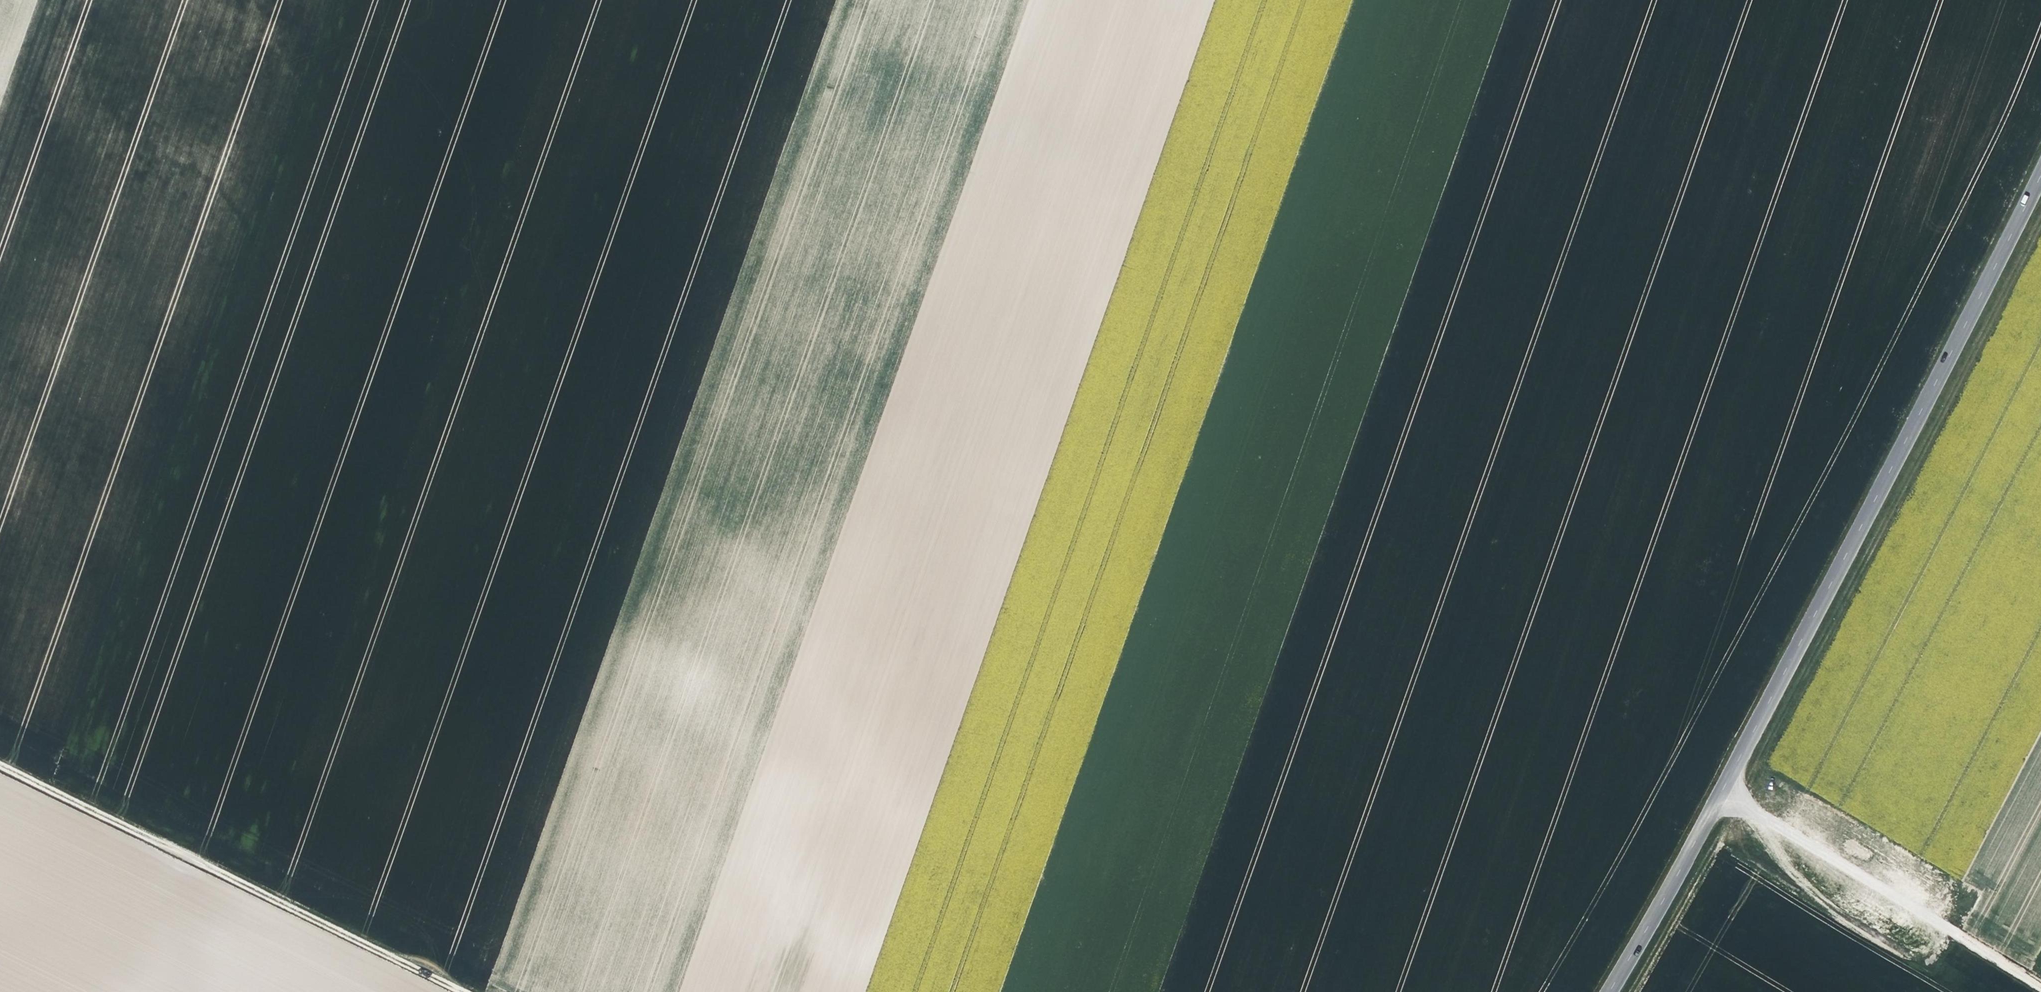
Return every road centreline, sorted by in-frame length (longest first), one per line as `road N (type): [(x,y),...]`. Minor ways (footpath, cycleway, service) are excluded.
road 1 (tertiary): [(1610,991),(2040,172)]
road 2 (track): [(458,991),(0,768)]

